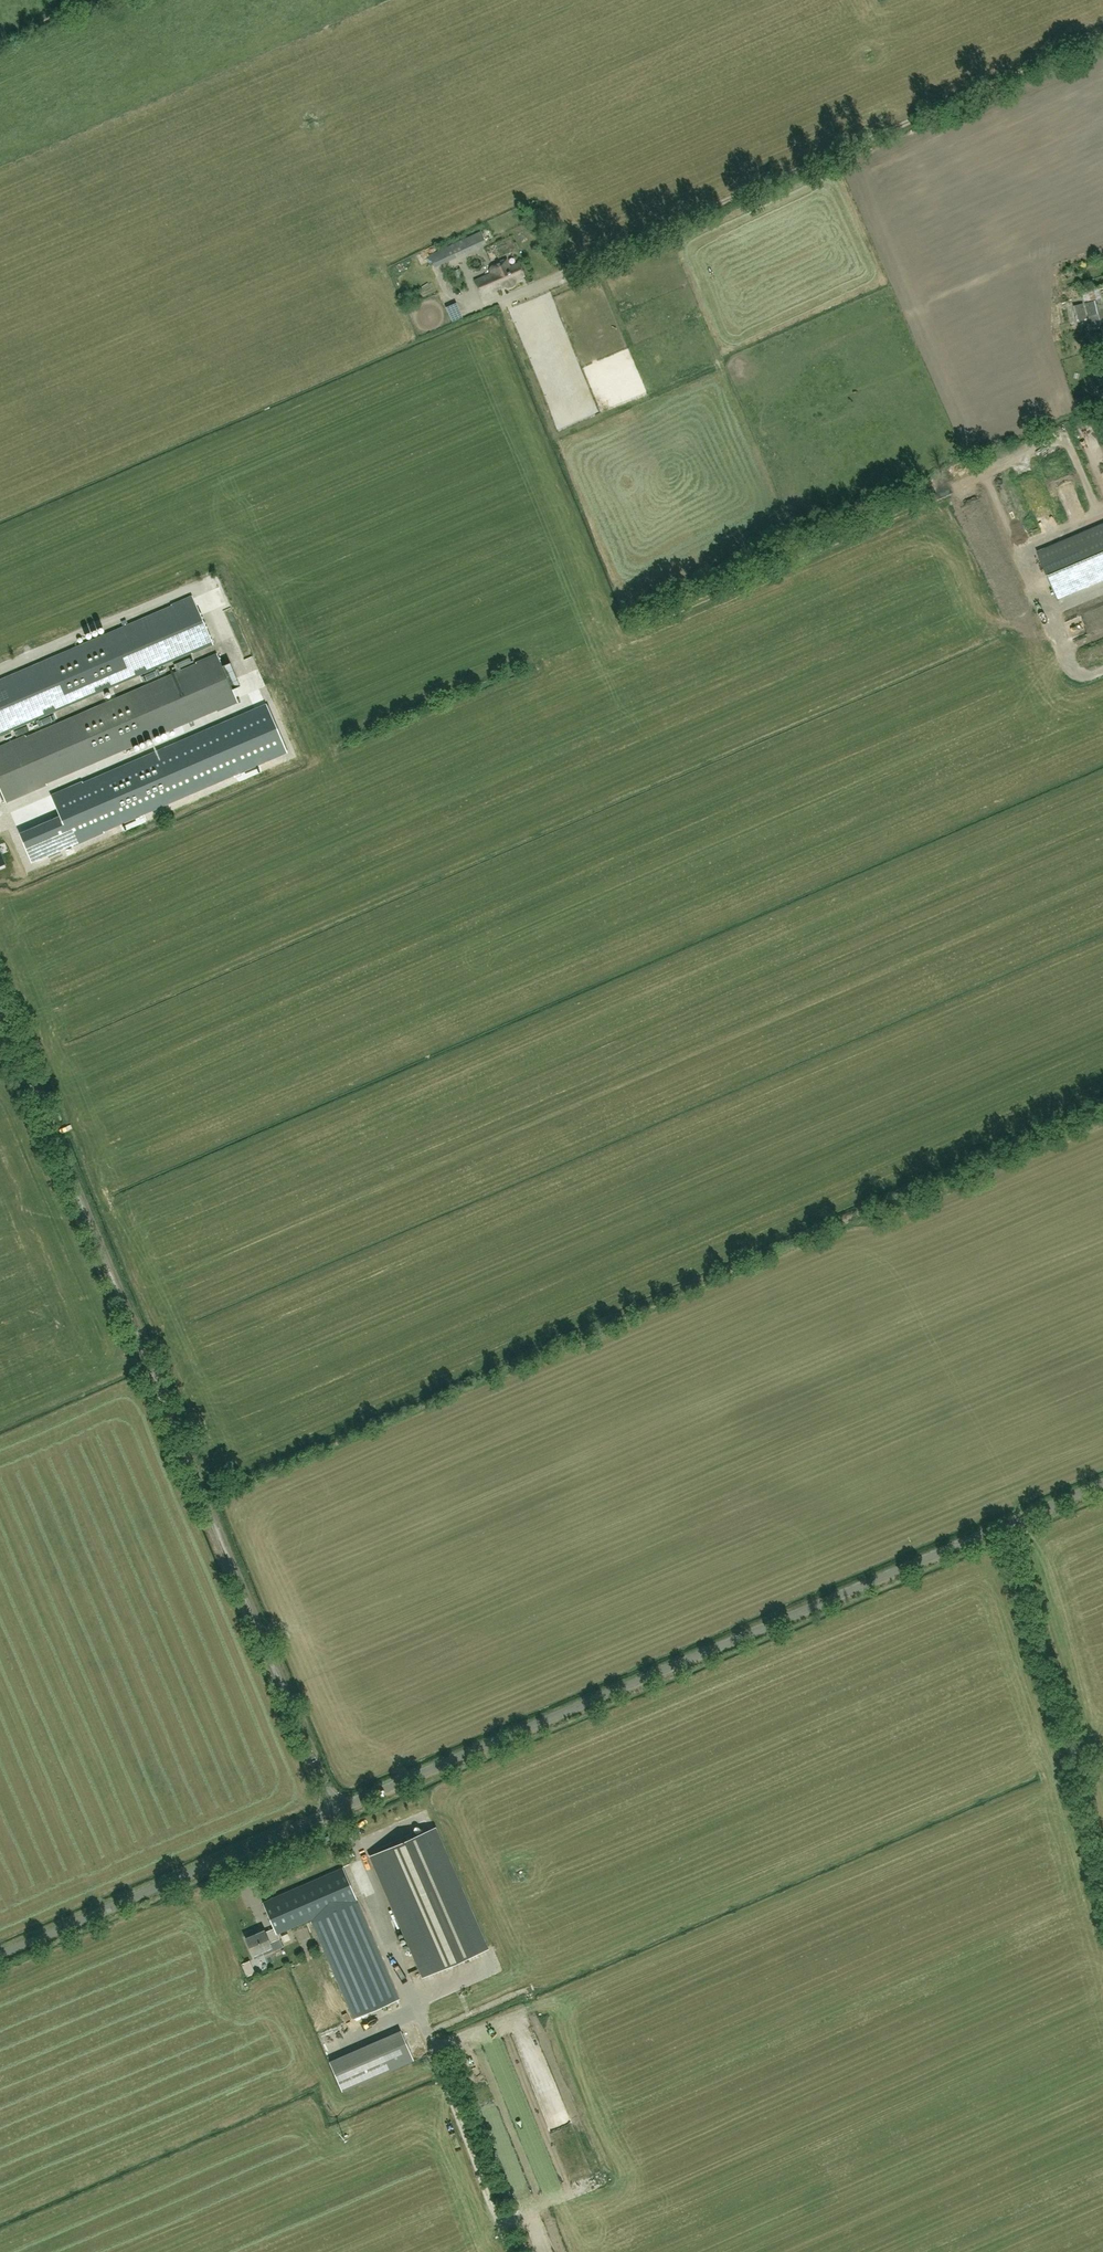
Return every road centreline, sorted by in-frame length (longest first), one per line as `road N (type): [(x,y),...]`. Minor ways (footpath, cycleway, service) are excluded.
road 1 (unclassified): [(336,1813),(0,1001)]
road 2 (unclassified): [(336,1813),(1102,1483)]
road 3 (unclassified): [(0,1956),(336,1813)]

